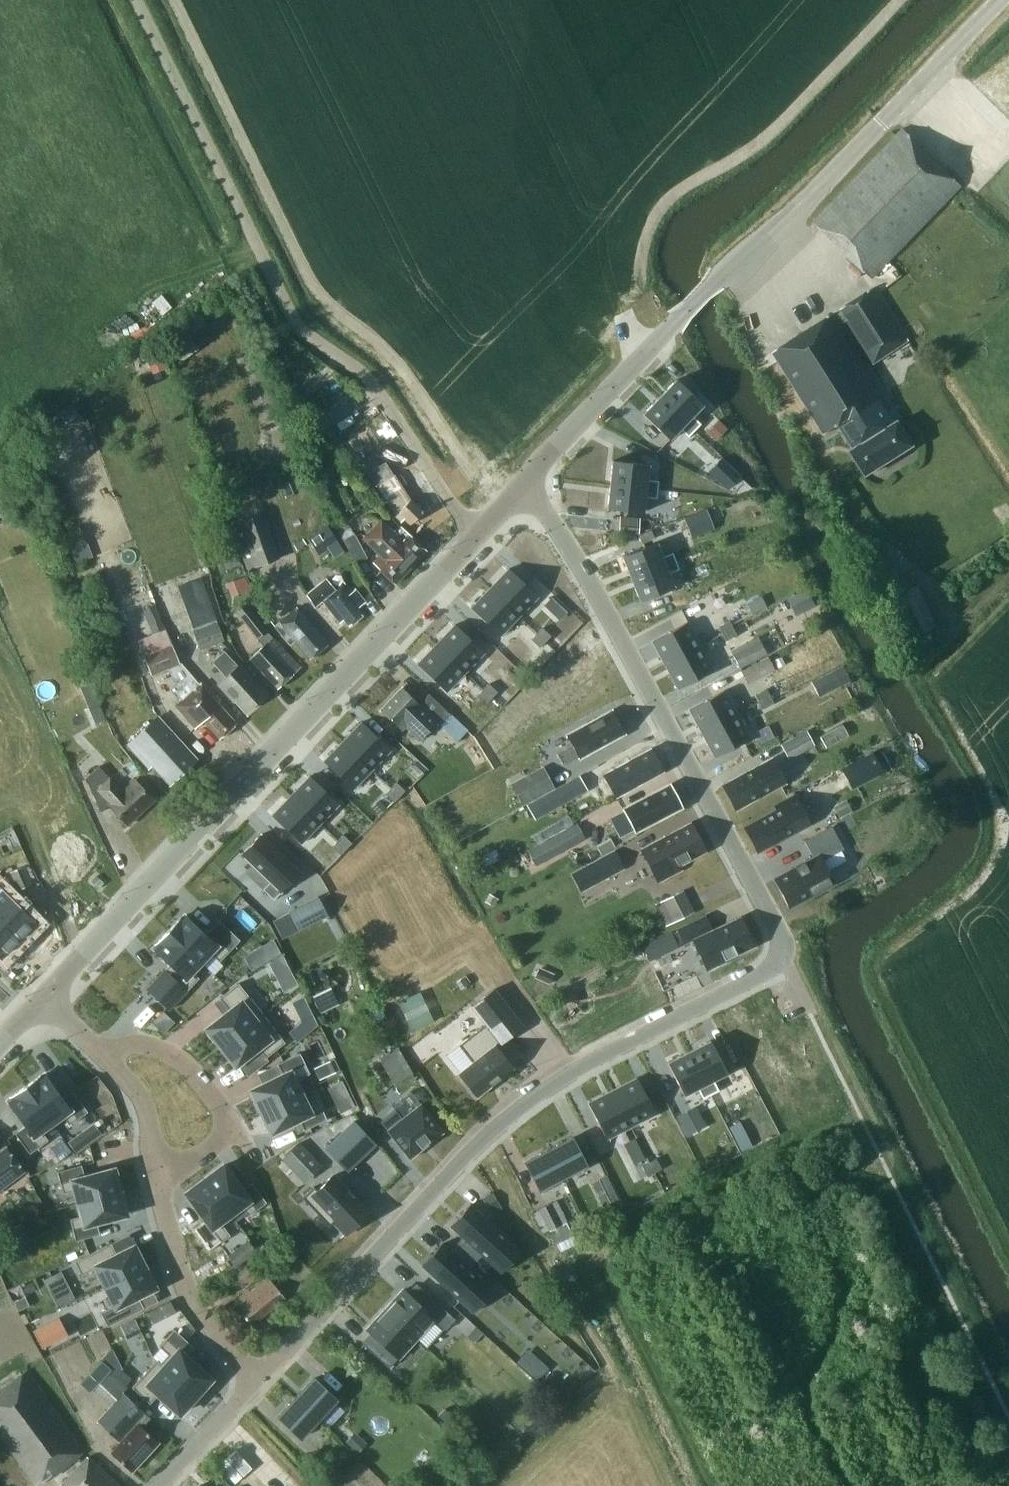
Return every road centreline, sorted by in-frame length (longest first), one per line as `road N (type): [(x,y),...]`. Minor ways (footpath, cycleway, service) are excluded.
road 1 (residential): [(260,1377),(484,1139),(565,1075),(745,983),(764,970),(777,943),(528,481)]
road 2 (tertiary): [(41,998),(528,481)]
road 3 (tertiary): [(528,481),(1001,0)]
road 4 (track): [(484,1139),(573,1315),(615,1377)]
road 5 (residential): [(103,1053),(131,1042),(183,1060),(234,1117),(230,1137),(156,1187)]
road 6 (residential): [(260,1377),(189,1306),(156,1187)]
road 7 (residential): [(156,1187),(140,1093),(103,1053)]
road 8 (residential): [(160,1485),(260,1377)]

